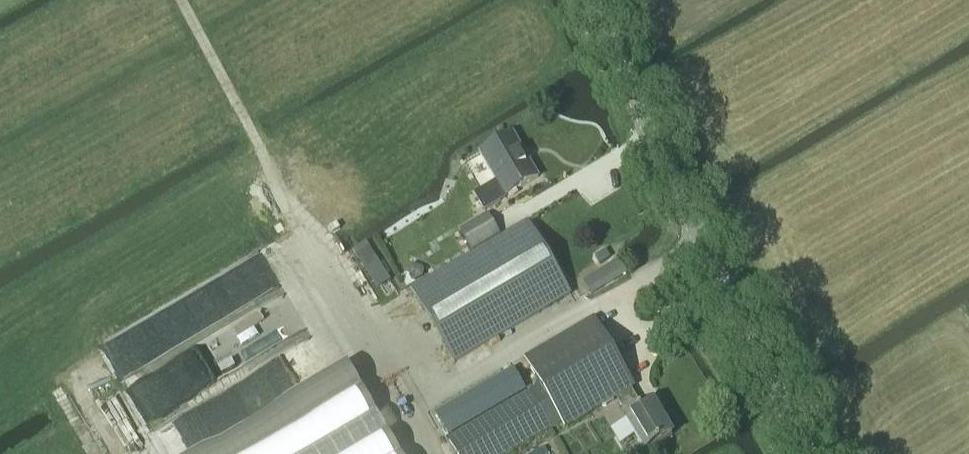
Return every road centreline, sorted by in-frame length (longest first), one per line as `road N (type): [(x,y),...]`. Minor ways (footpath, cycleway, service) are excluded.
road 1 (unclassified): [(808,453),(700,245),(593,0)]

